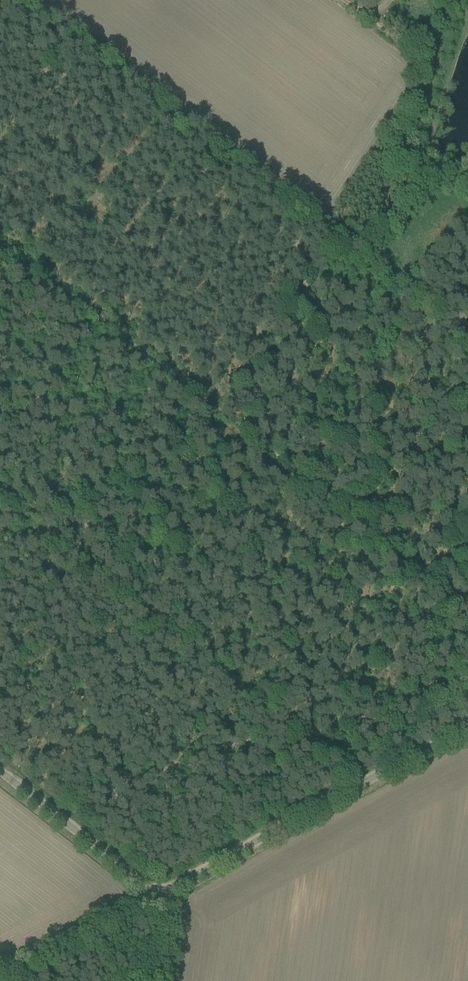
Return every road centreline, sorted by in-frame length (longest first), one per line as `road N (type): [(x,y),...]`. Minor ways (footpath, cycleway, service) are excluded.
road 1 (track): [(0,241),(188,386),(320,226),(467,330)]
road 2 (unclassified): [(467,726),(160,893),(0,771)]
road 3 (track): [(2,980),(160,893)]

